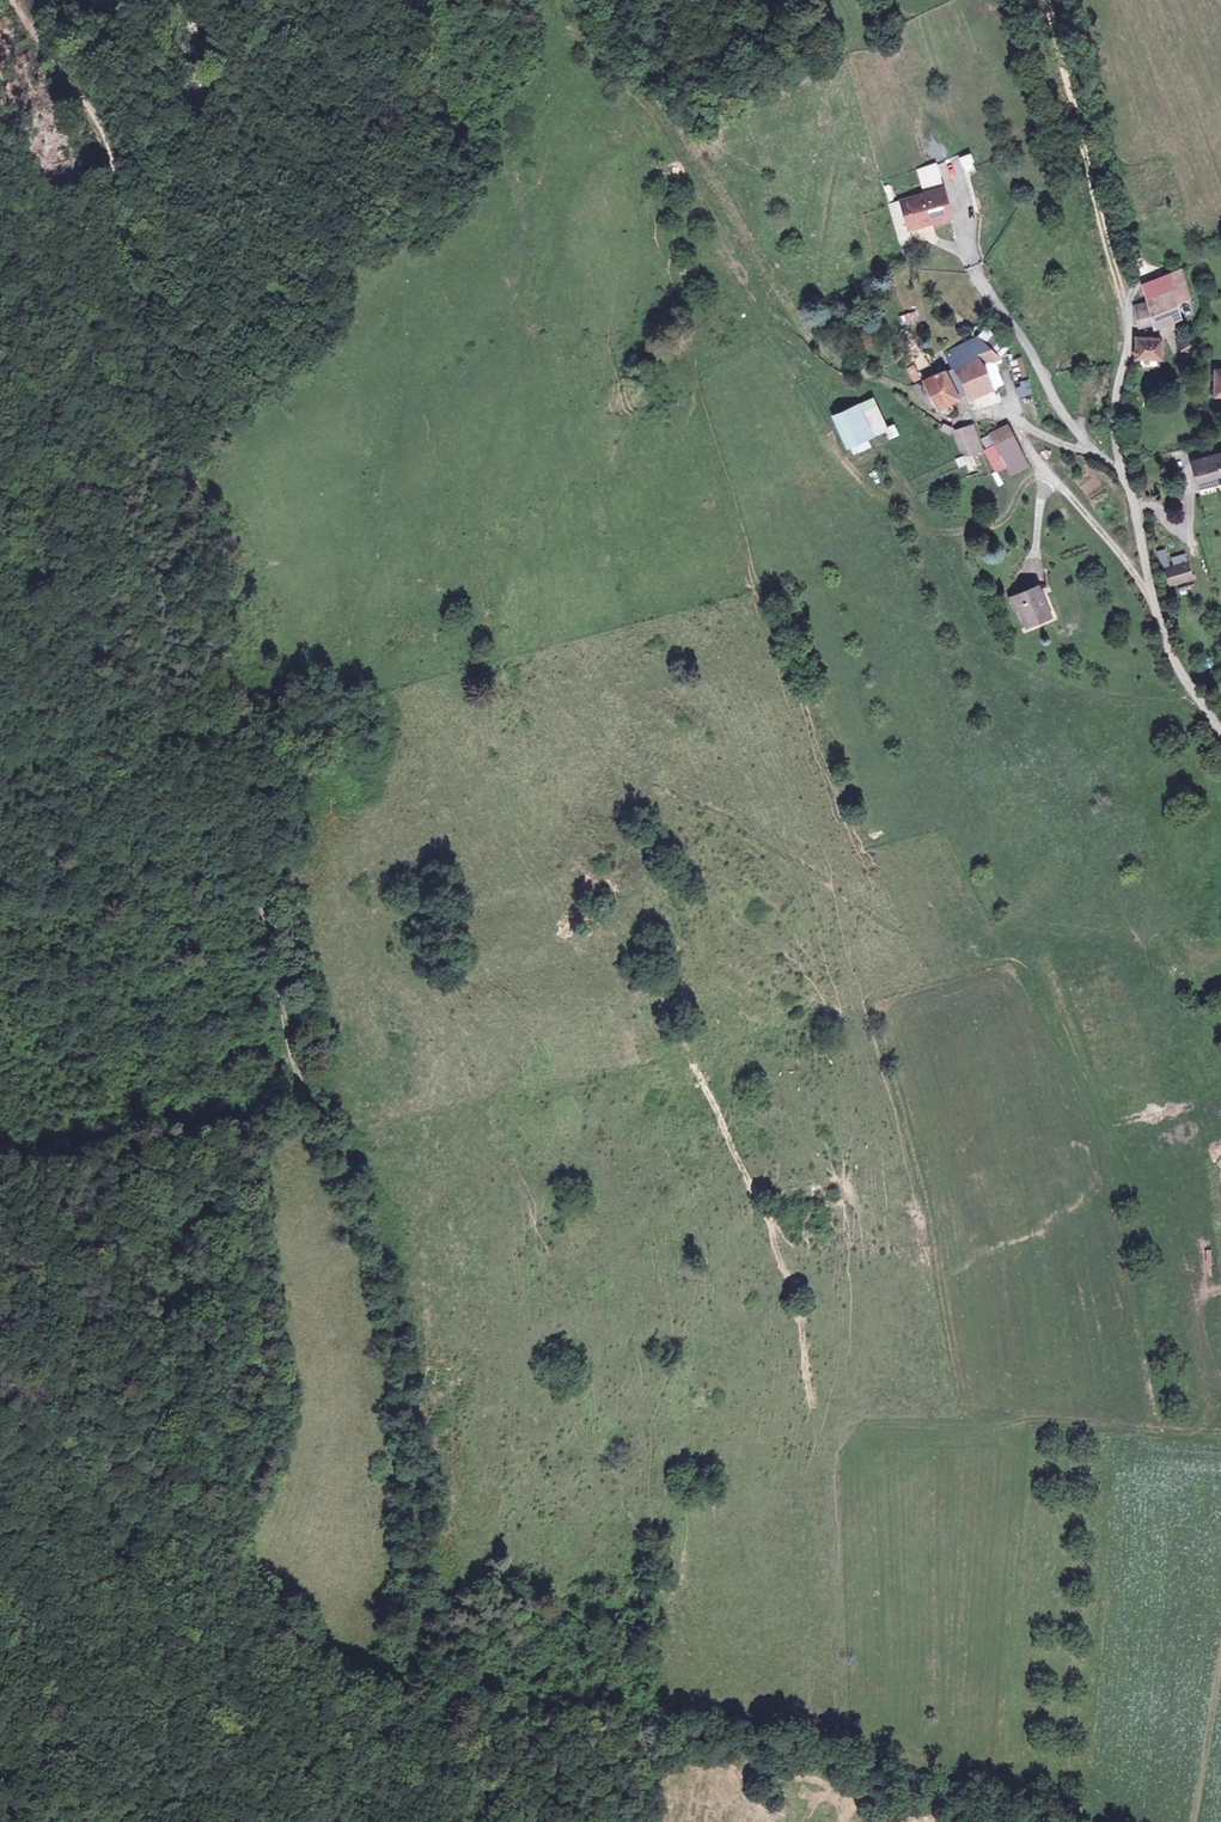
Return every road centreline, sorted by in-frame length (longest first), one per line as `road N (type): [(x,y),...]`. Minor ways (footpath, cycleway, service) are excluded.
road 1 (track): [(378,1738),(415,1517),(400,1366),(353,1184),(290,1051),(232,735),(209,515),(153,425),(132,375),(125,240),(106,133),(12,0)]
road 2 (track): [(930,412),(808,337),(658,93),(559,0)]
road 3 (track): [(1048,0),(1129,304)]
road 4 (track): [(838,447),(869,482),(939,530),(981,528),(1011,512),(1031,479),(1044,476)]
road 5 (residential): [(1146,589),(1119,472),(1104,457),(1014,421)]
road 6 (residential): [(1146,589),(1044,476),(1014,421)]
road 7 (residential): [(1220,735),(1180,679),(1146,589)]

